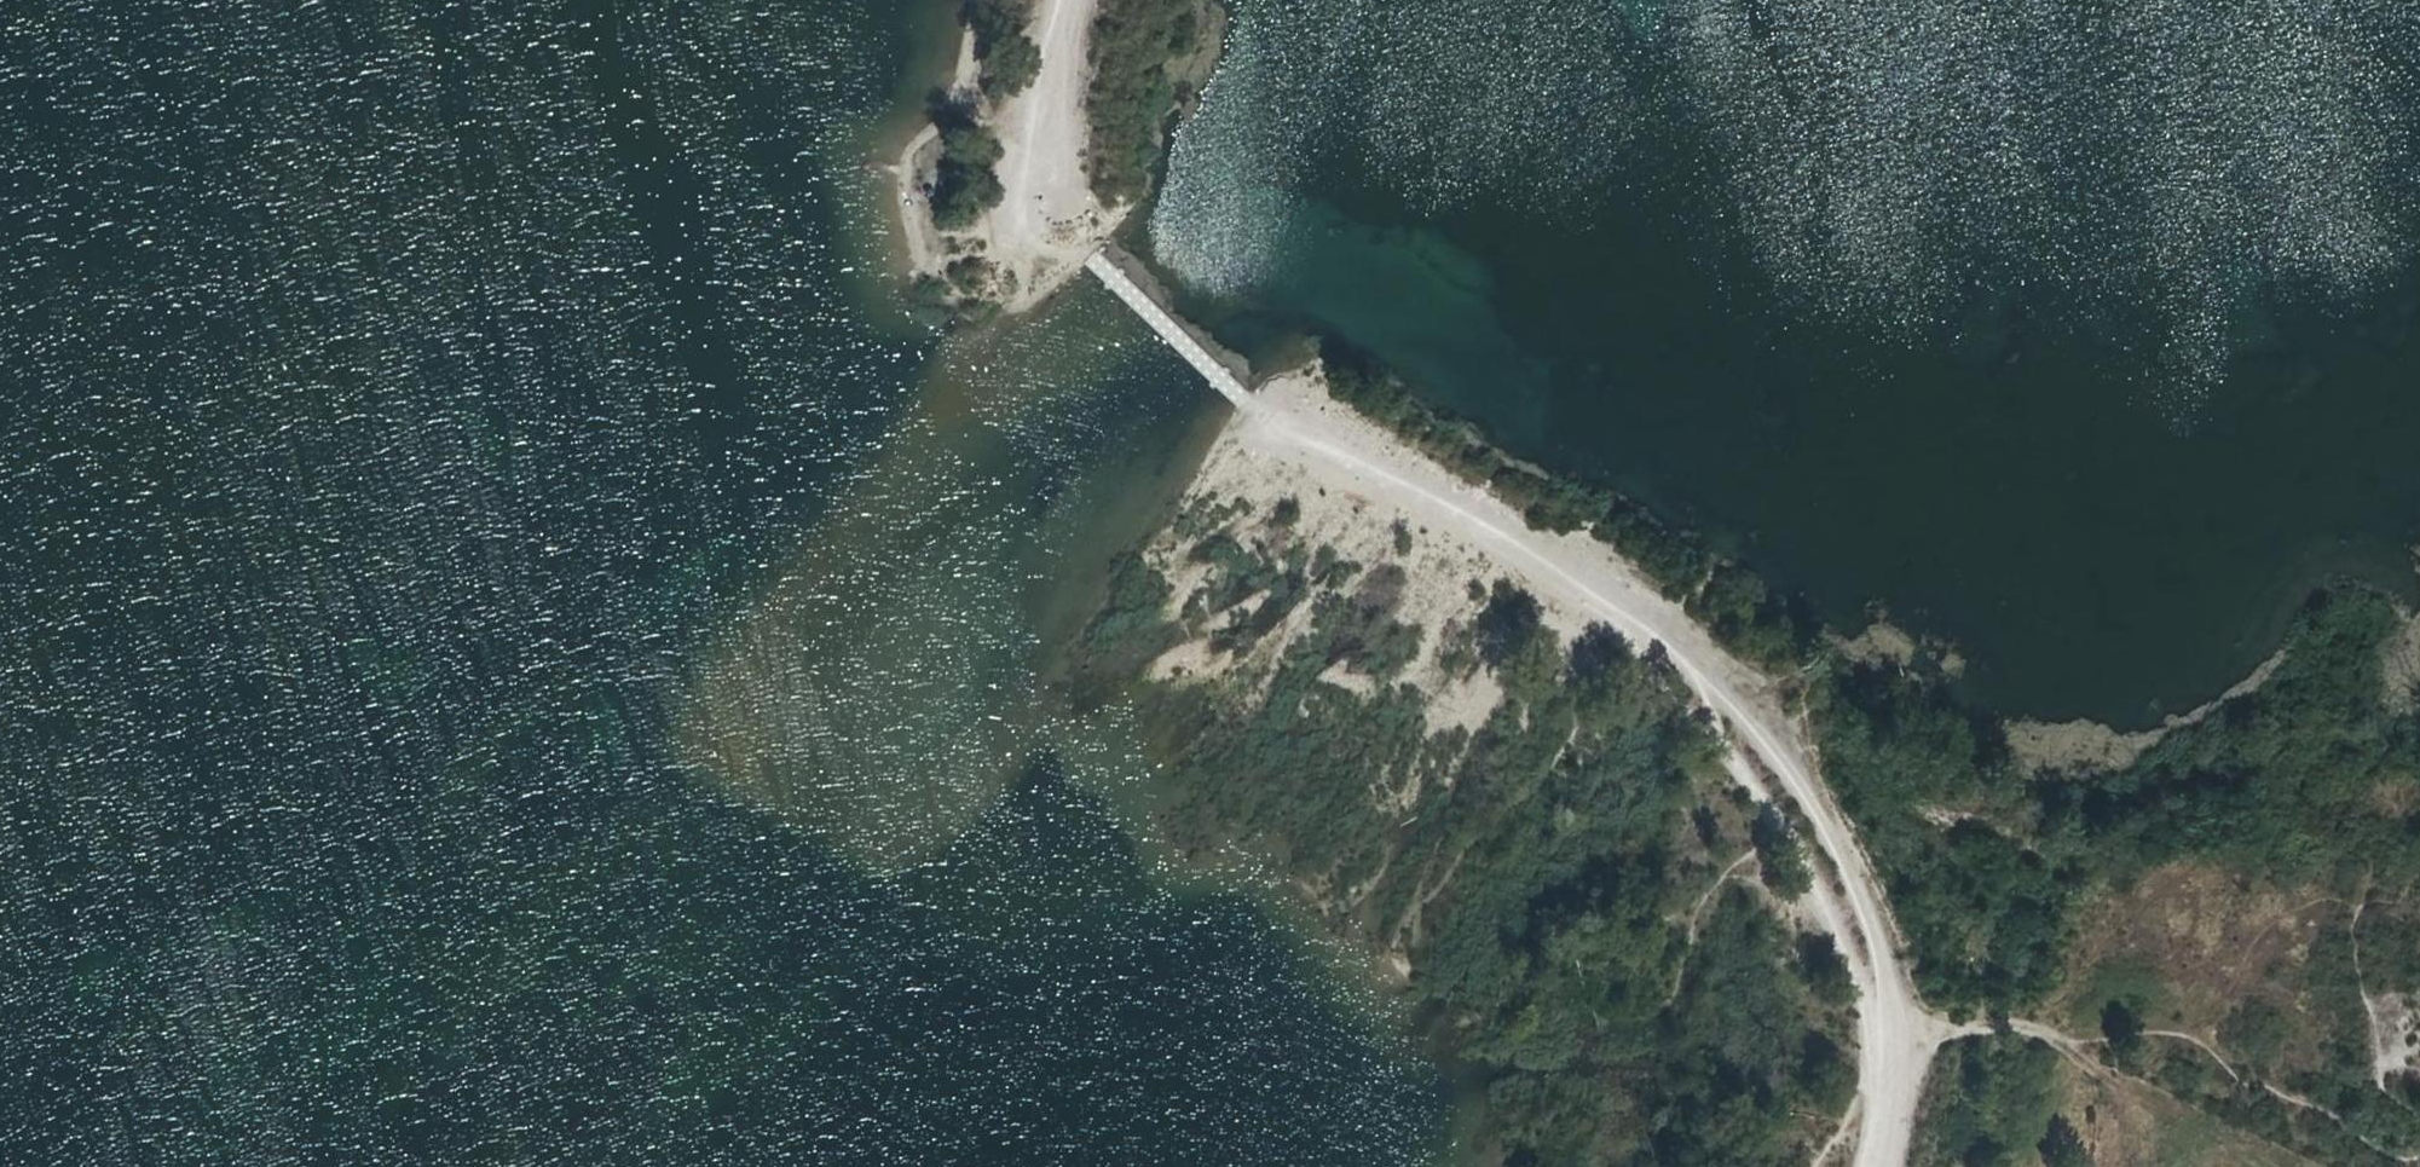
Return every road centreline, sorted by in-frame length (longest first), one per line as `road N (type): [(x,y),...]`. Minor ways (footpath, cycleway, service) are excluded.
road 1 (track): [(1907,1055),(1942,1028),(2002,1022),(2047,1031),(2103,1075),(2298,1166)]

